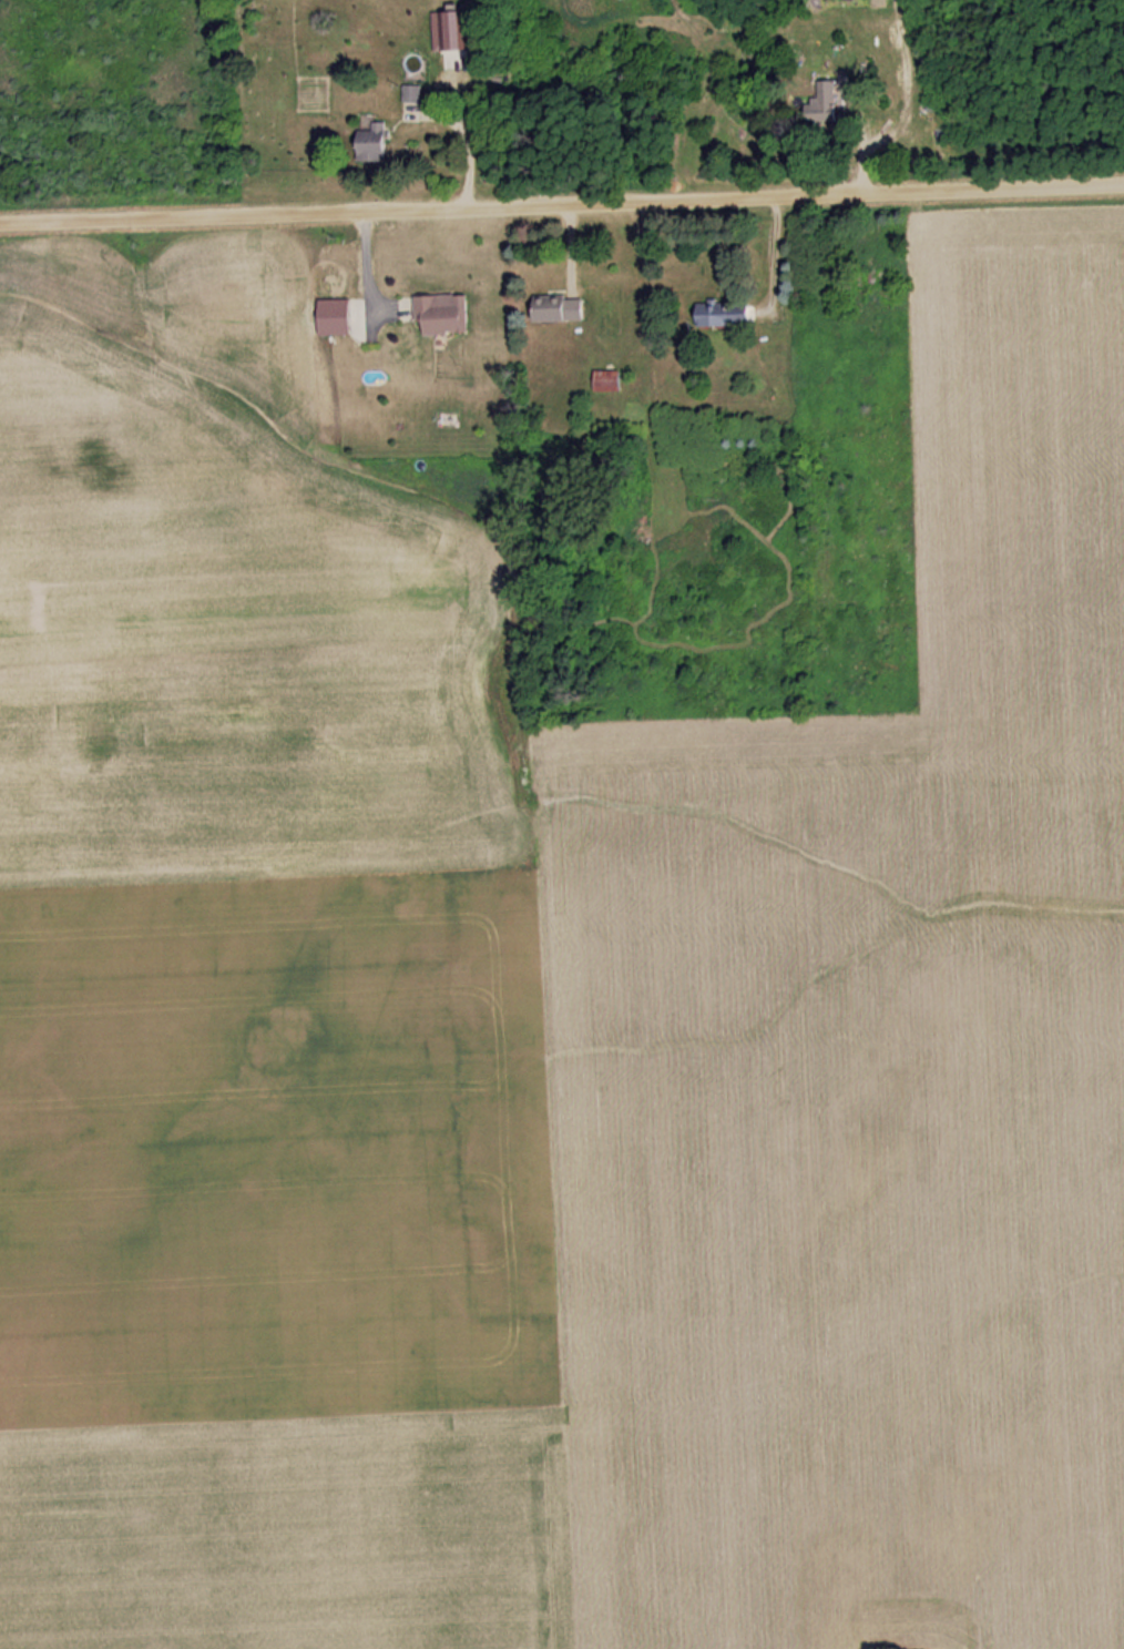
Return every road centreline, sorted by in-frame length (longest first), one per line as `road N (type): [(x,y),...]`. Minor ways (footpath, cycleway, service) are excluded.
road 1 (residential): [(0,221),(1123,177)]

